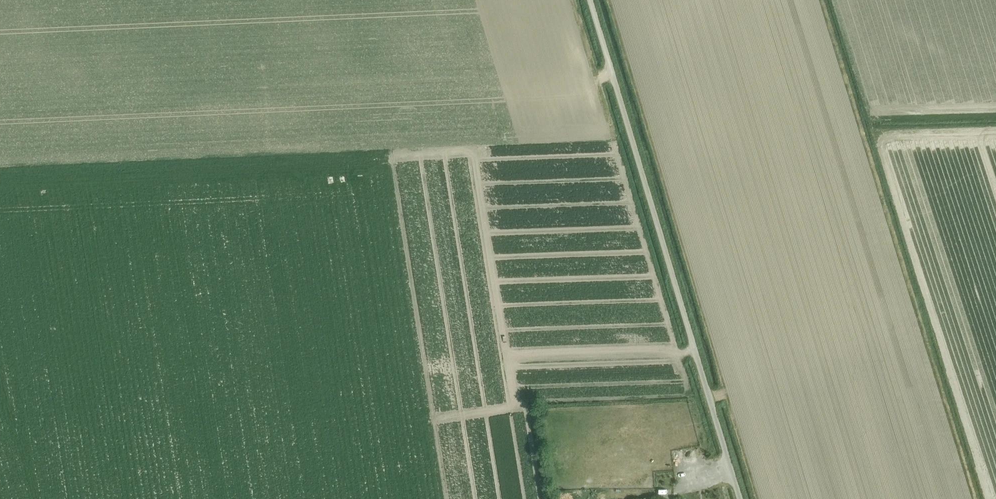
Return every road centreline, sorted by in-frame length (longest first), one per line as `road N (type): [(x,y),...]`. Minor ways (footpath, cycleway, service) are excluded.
road 1 (unclassified): [(740,498),(591,0)]

